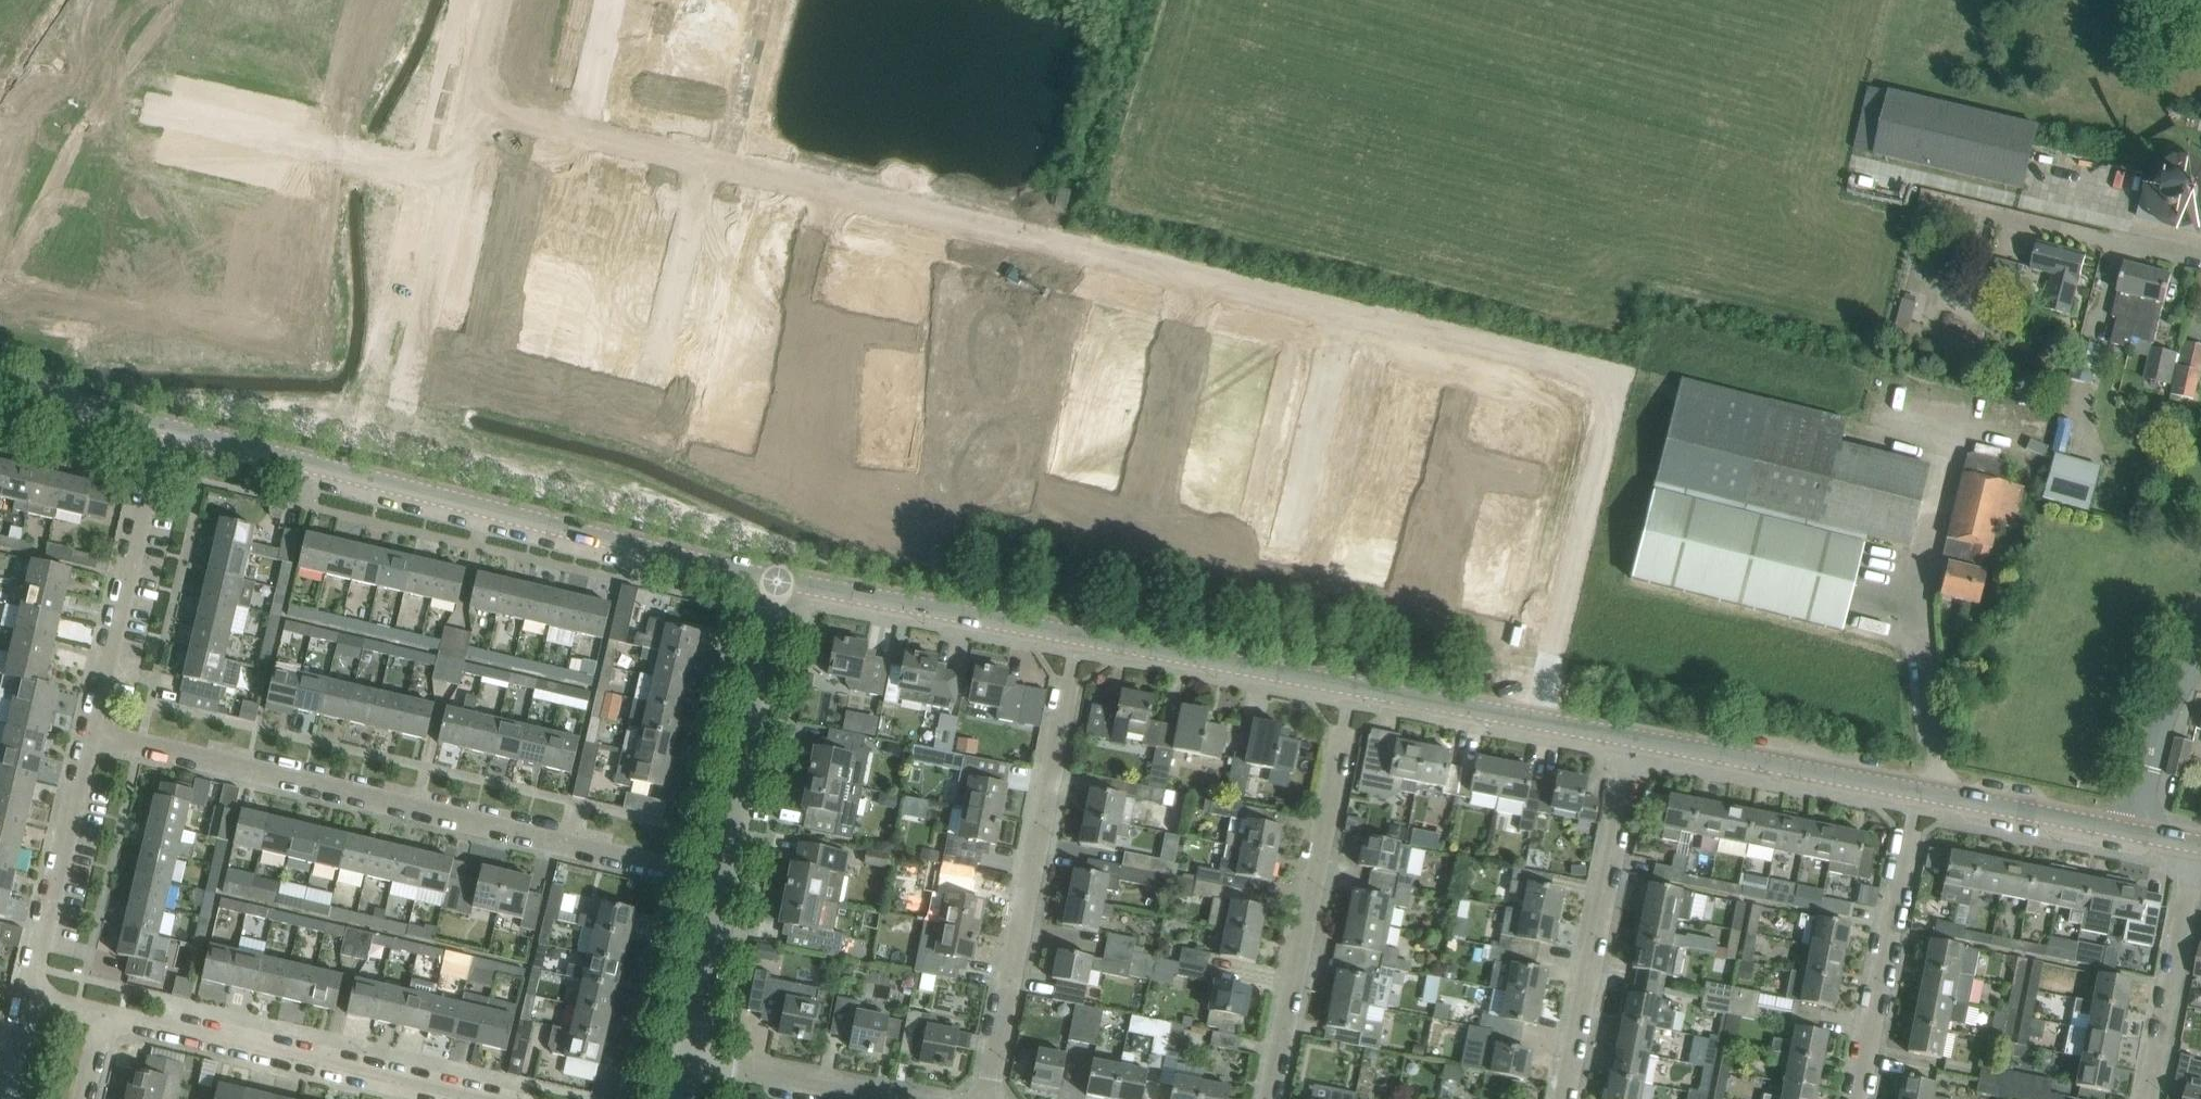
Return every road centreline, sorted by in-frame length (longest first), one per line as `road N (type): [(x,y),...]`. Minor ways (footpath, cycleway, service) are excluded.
road 1 (residential): [(698,158),(1342,313)]
road 2 (residential): [(728,883),(92,734)]
road 3 (residential): [(1342,313),(1616,378),(1535,721)]
road 4 (residential): [(986,1098),(1078,635)]
road 5 (residential): [(280,424),(294,467),(319,473),(640,552),(682,524)]
road 6 (residential): [(1270,1098),(1354,686)]
road 7 (residential): [(462,1098),(102,1016)]
road 8 (residential): [(1565,1098),(1635,741)]
road 9 (residential): [(92,734),(167,421)]
road 10 (residential): [(728,883),(781,571)]
road 11 (residential): [(1857,1098),(1918,791)]
road 12 (tertiary): [(1078,635),(816,585),(781,571)]
road 13 (tertiary): [(682,524),(630,500),(396,438)]
road 14 (tertiary): [(1918,791),(1635,741)]
road 15 (tertiary): [(1354,686),(1078,635)]
road 16 (residential): [(30,998),(92,734)]
road 17 (residential): [(396,438),(447,178)]
road 18 (residential): [(2149,1098),(2199,844)]
road 19 (residential): [(698,158),(653,387)]
road 20 (residential): [(447,178),(225,124)]
road 21 (tertiary): [(2138,833),(1918,791)]
road 22 (residential): [(1342,313),(1295,524)]
road 23 (residential): [(882,1098),(699,1061)]
road 24 (tertiary): [(1535,721),(1354,686)]
road 25 (residential): [(699,1061),(728,883)]
road 26 (tertiary): [(167,421),(116,418),(0,387)]
road 27 (residential): [(2138,833),(2156,736),(2183,677)]
road 28 (residential): [(225,124),(215,172),(168,275)]
road 29 (residential): [(578,130),(610,0)]
road 30 (residential): [(2200,247),(2072,217)]
road 31 (residential): [(578,130),(698,158)]

